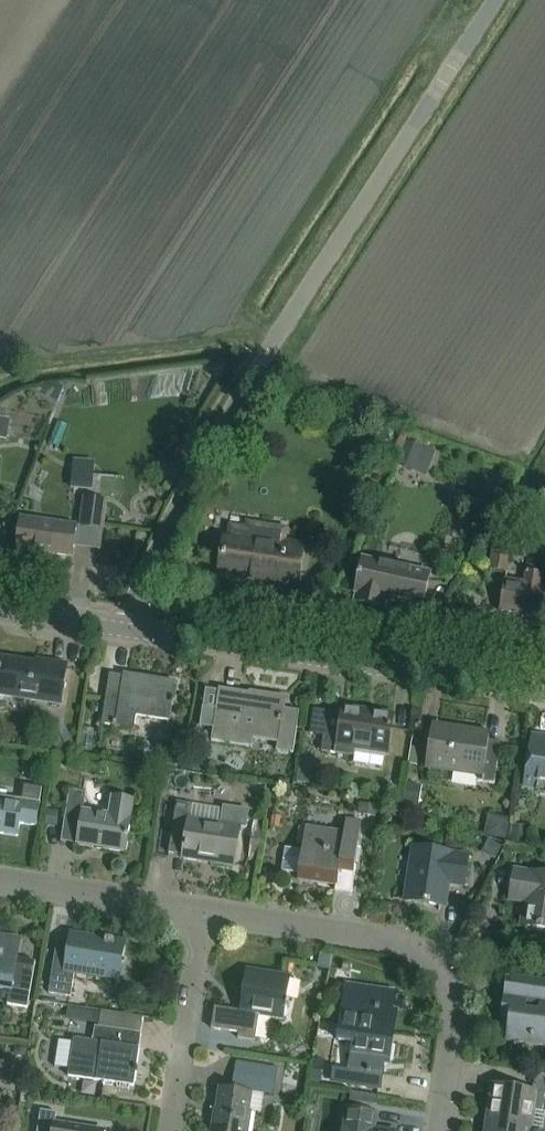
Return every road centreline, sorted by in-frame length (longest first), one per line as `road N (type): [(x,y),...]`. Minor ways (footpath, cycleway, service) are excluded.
road 1 (unclassified): [(129,629),(144,577),(235,399),(496,0)]
road 2 (residential): [(445,1130),(464,1008),(454,965),(431,947),(206,913)]
road 3 (unclassified): [(544,692),(129,629)]
road 4 (residential): [(173,1130),(206,913)]
road 5 (residential): [(206,913),(0,884)]
road 6 (unclassified): [(129,629),(0,609)]

